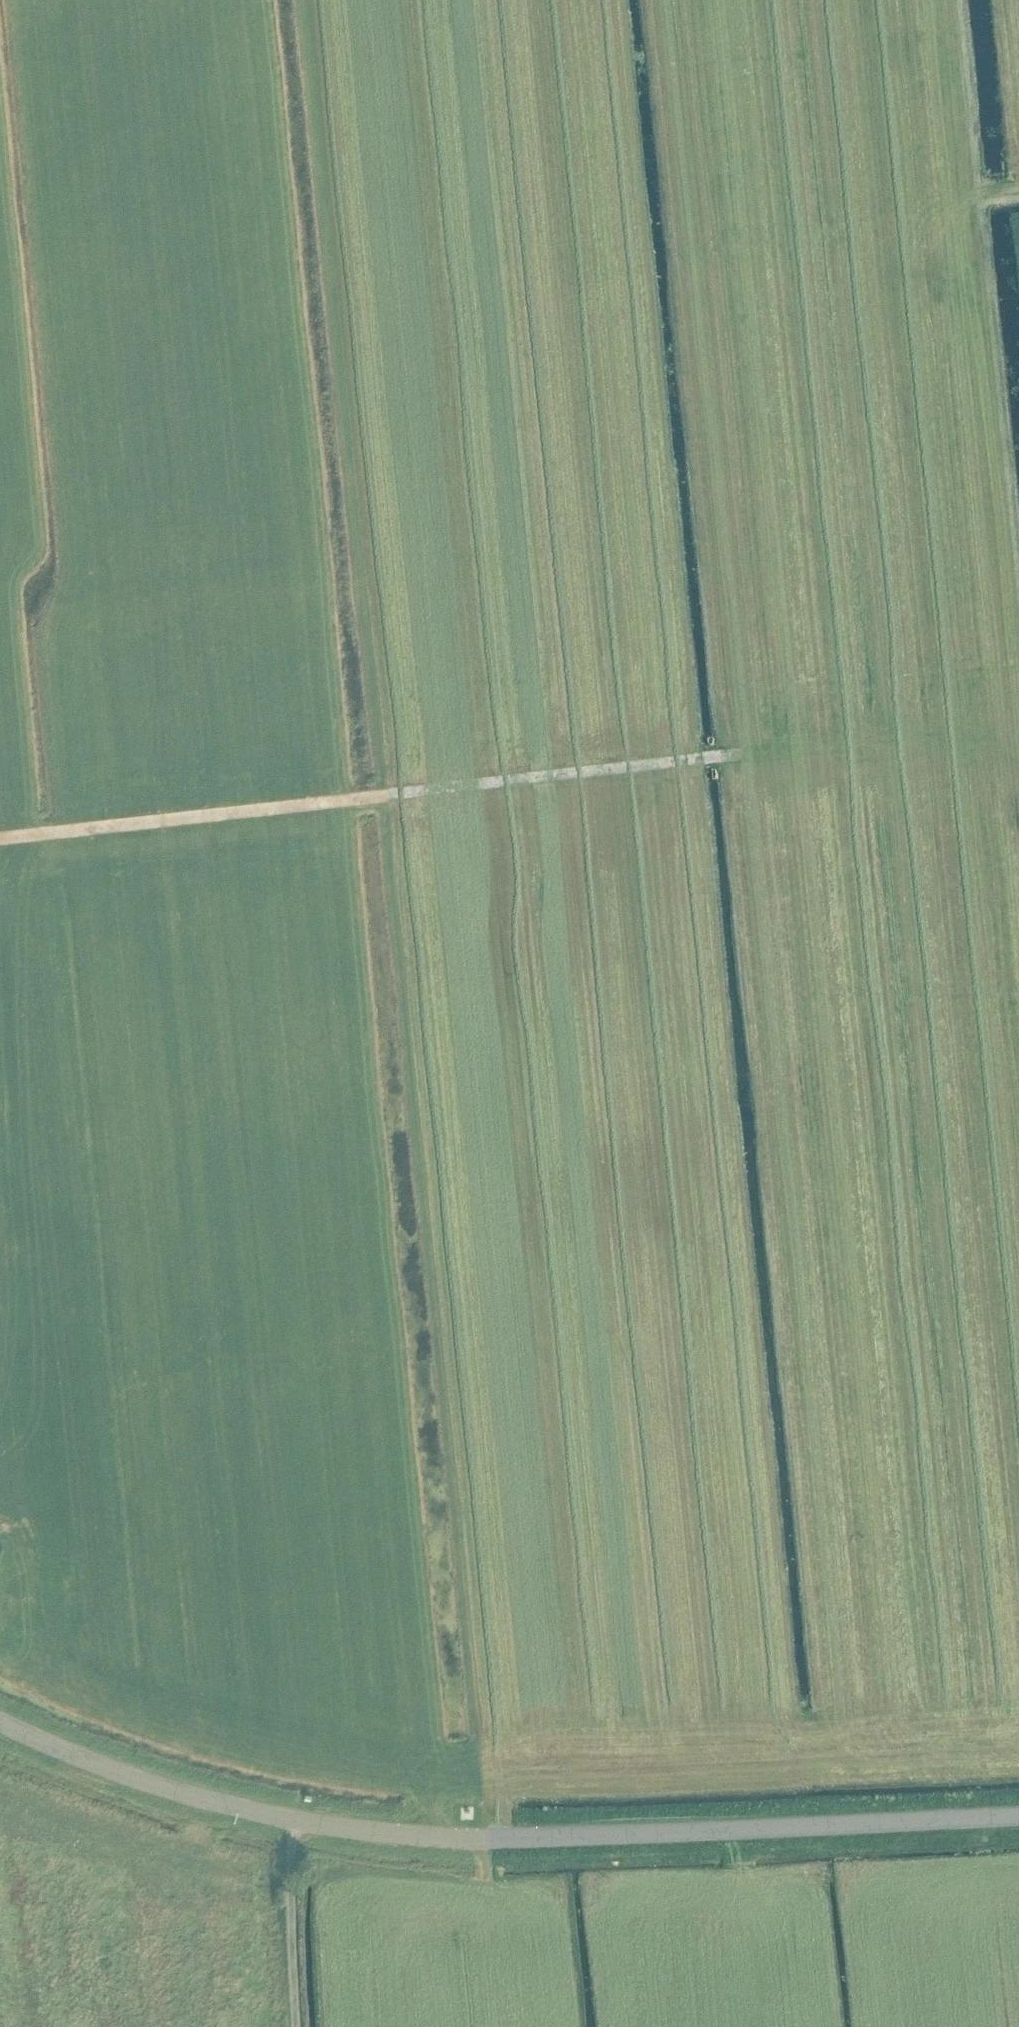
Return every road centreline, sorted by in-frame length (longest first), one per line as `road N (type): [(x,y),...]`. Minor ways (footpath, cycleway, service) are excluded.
road 1 (tertiary): [(1018,1816),(494,1839),(291,1820)]
road 2 (tertiary): [(291,1820),(129,1776),(0,1722)]
road 3 (unclassified): [(302,2026),(291,1820)]

